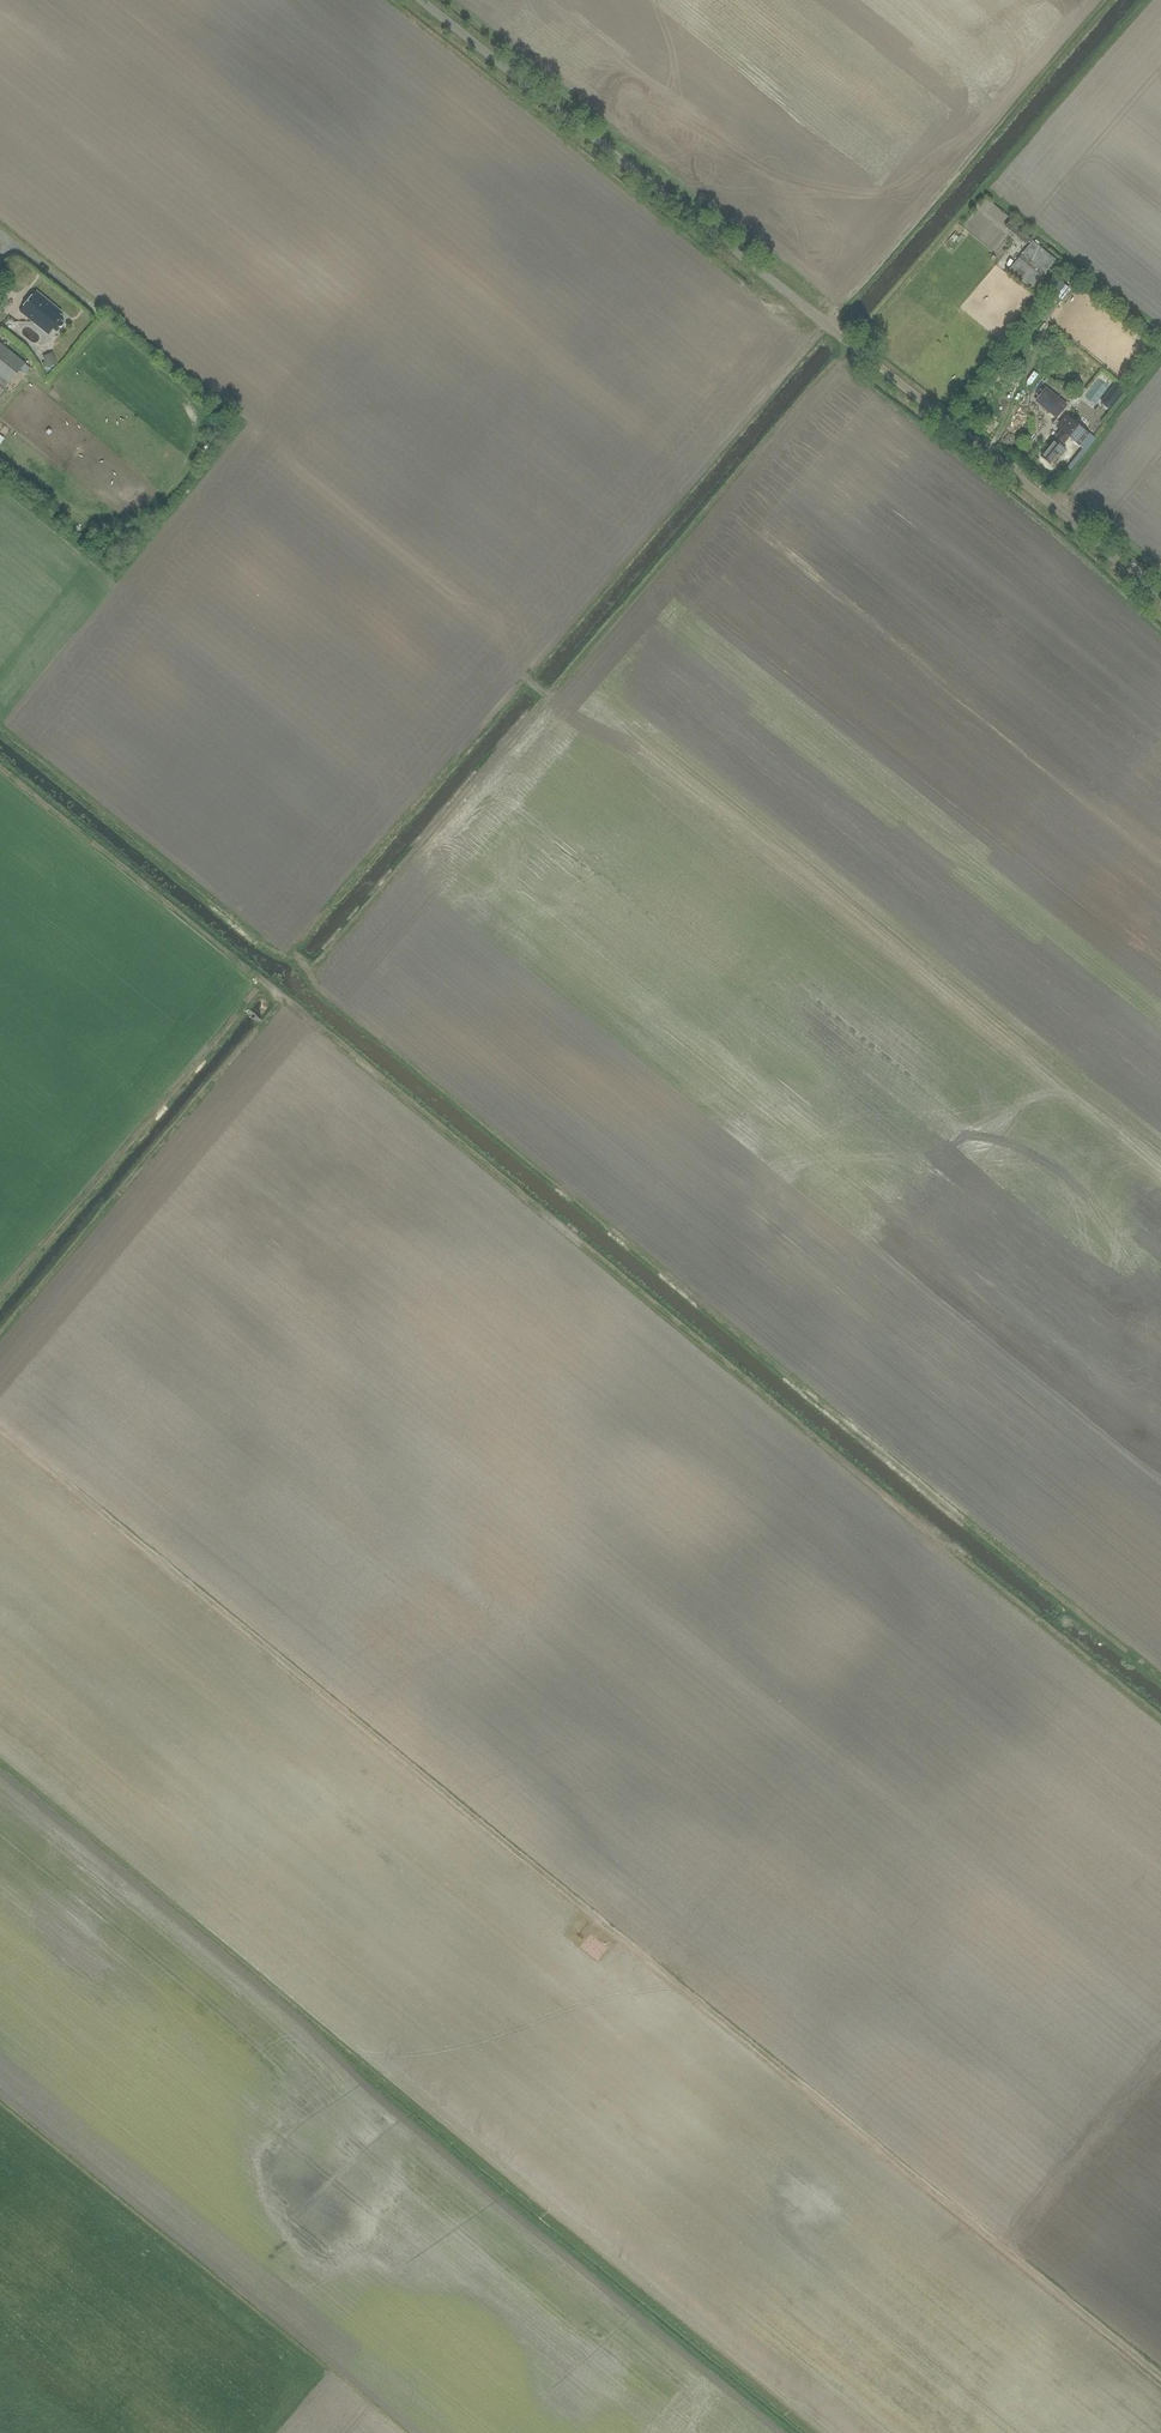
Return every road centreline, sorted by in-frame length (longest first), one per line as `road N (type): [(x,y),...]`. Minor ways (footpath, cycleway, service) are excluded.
road 1 (unclassified): [(1160,611),(908,393),(424,0)]
road 2 (track): [(823,324),(1098,0)]
road 3 (unclassified): [(96,310),(0,231)]

